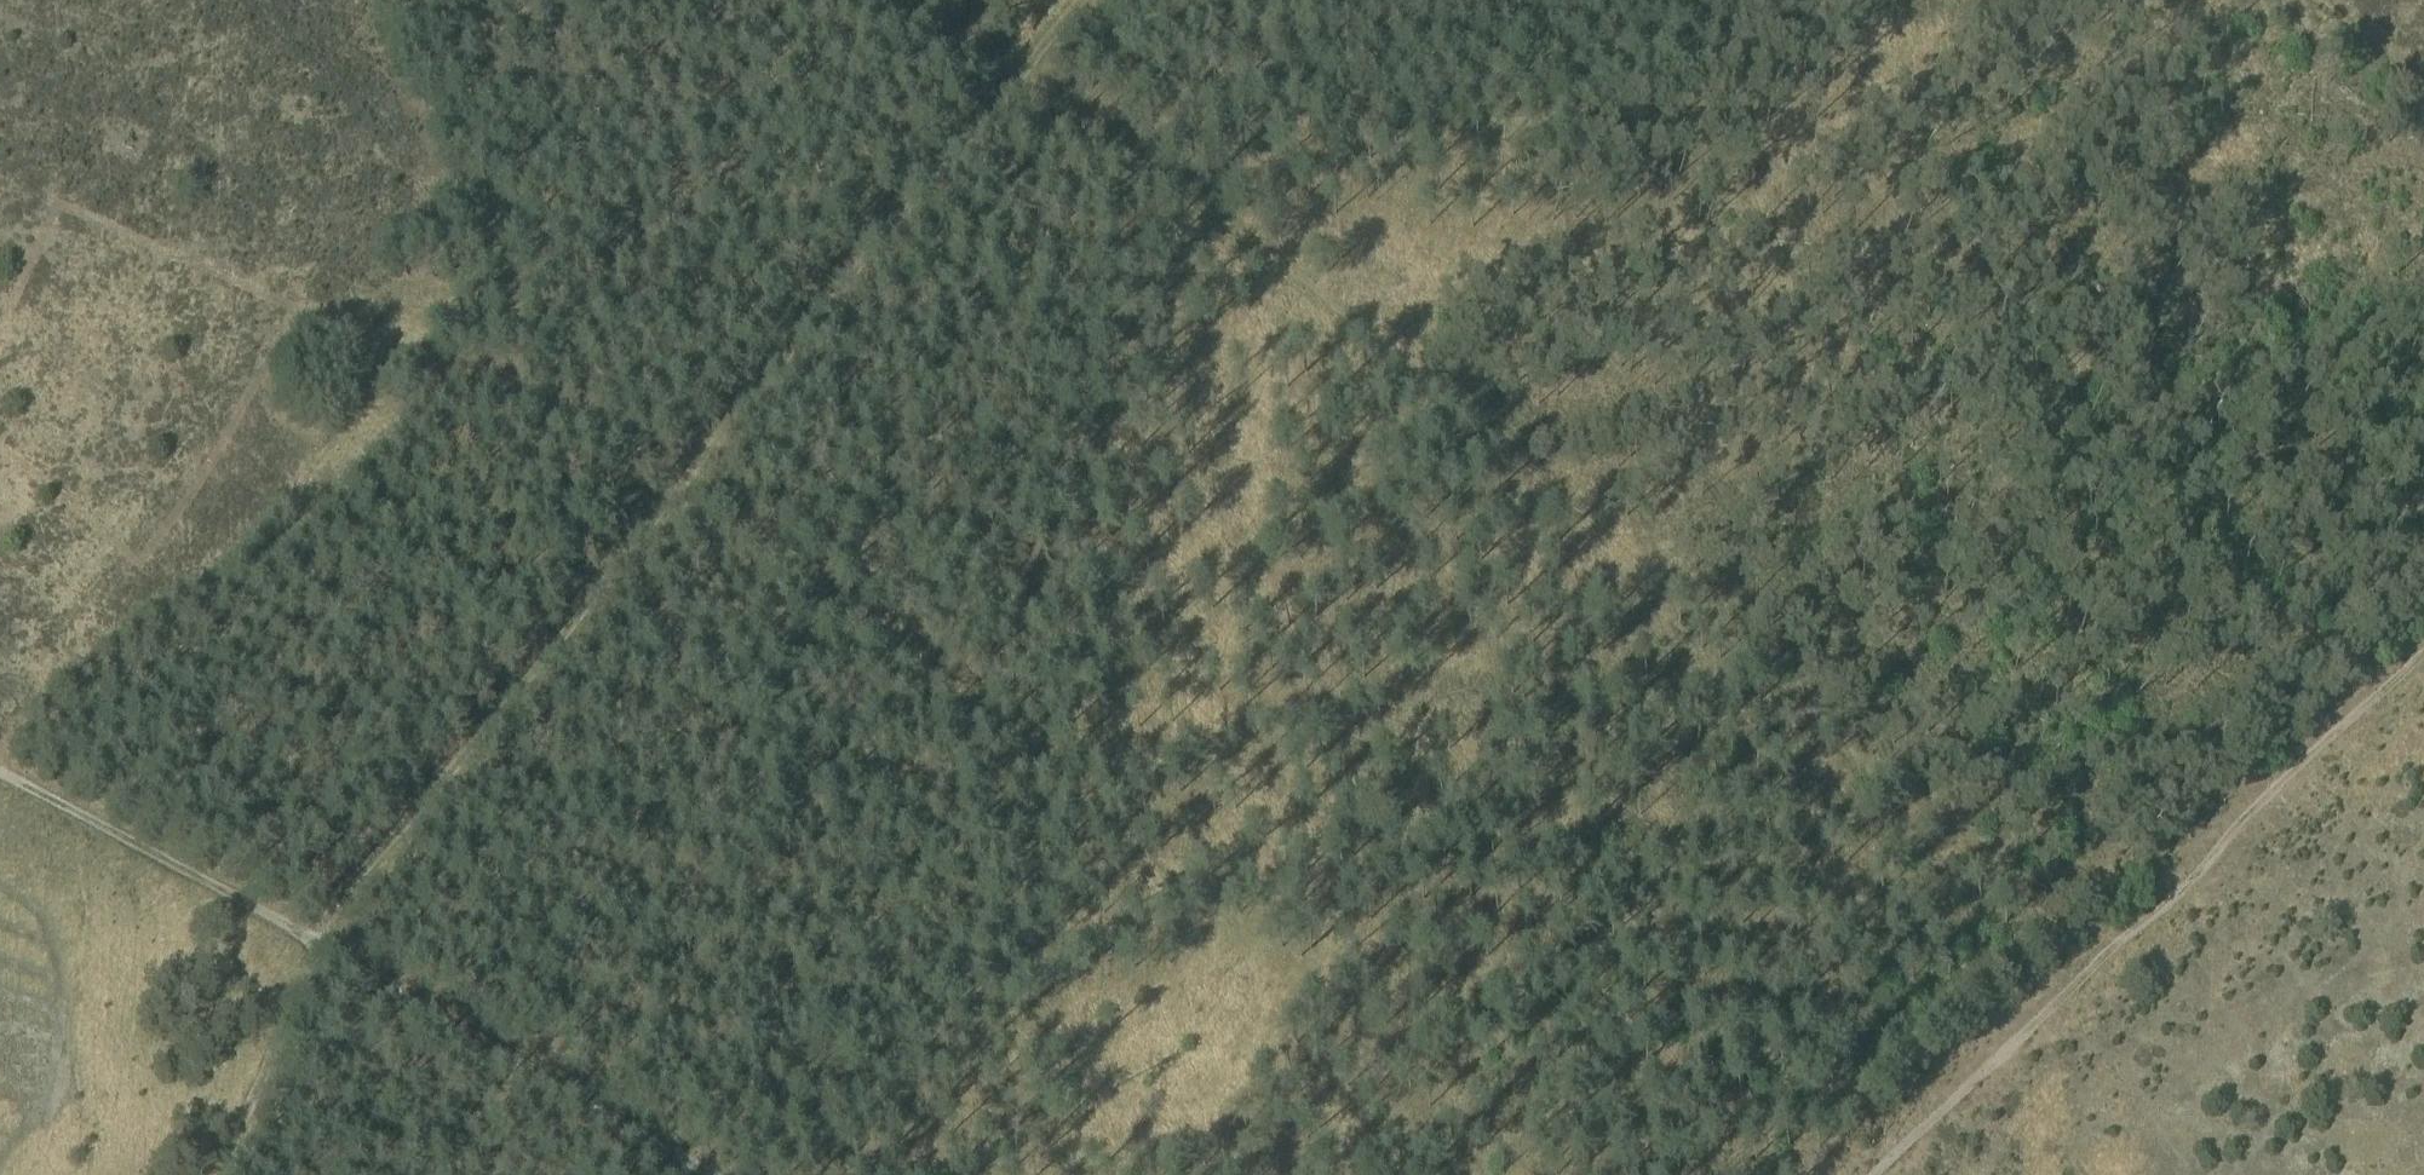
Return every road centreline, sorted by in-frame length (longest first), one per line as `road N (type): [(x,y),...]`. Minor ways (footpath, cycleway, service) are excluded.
road 1 (track): [(704,1174),(303,932),(0,772)]
road 2 (track): [(303,932),(196,1174)]

